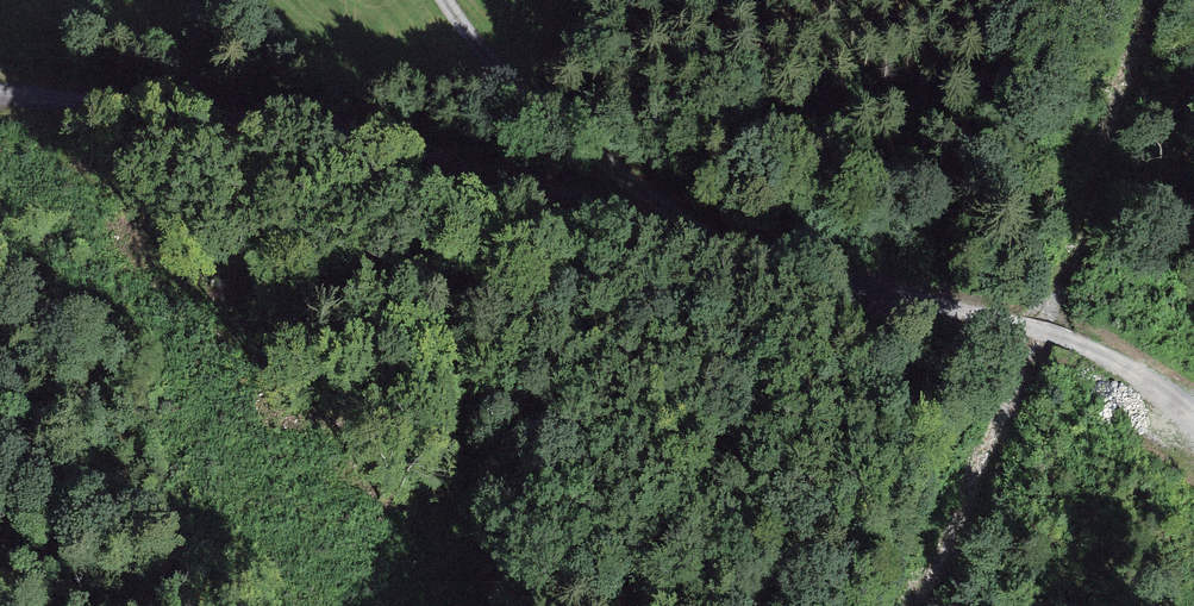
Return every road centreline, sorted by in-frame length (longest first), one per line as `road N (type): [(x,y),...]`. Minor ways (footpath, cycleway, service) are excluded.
road 1 (track): [(1193,424),(1141,378),(1067,341),(854,287),(702,233),(288,122),(0,93)]
road 2 (track): [(702,233),(497,69),(450,0)]

